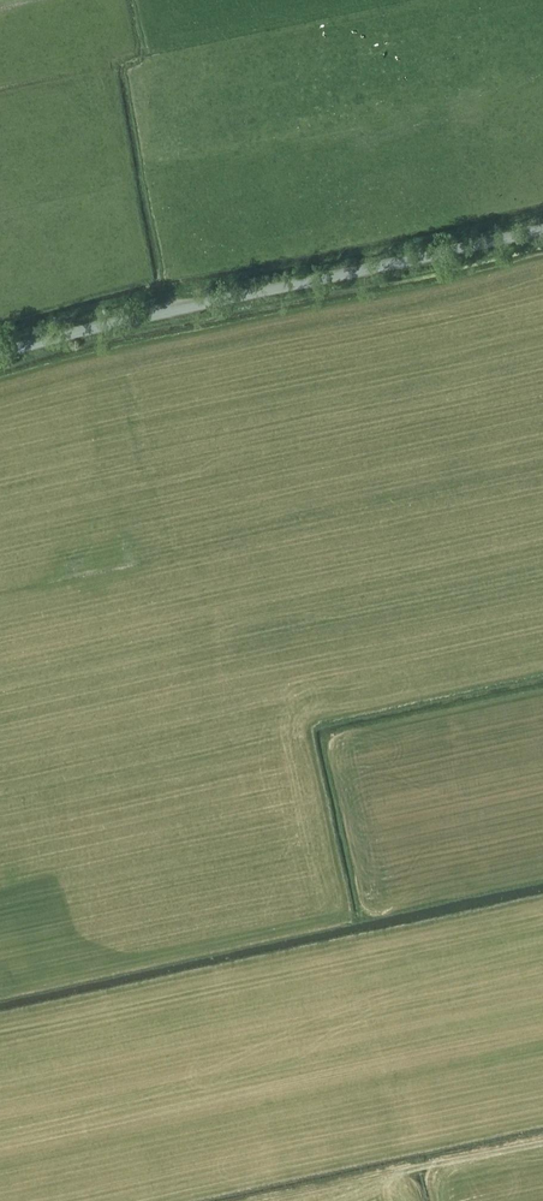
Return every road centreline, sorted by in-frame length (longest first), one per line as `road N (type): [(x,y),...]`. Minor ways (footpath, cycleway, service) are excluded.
road 1 (unclassified): [(0,354),(542,231)]
road 2 (track): [(542,1142),(272,1200)]

